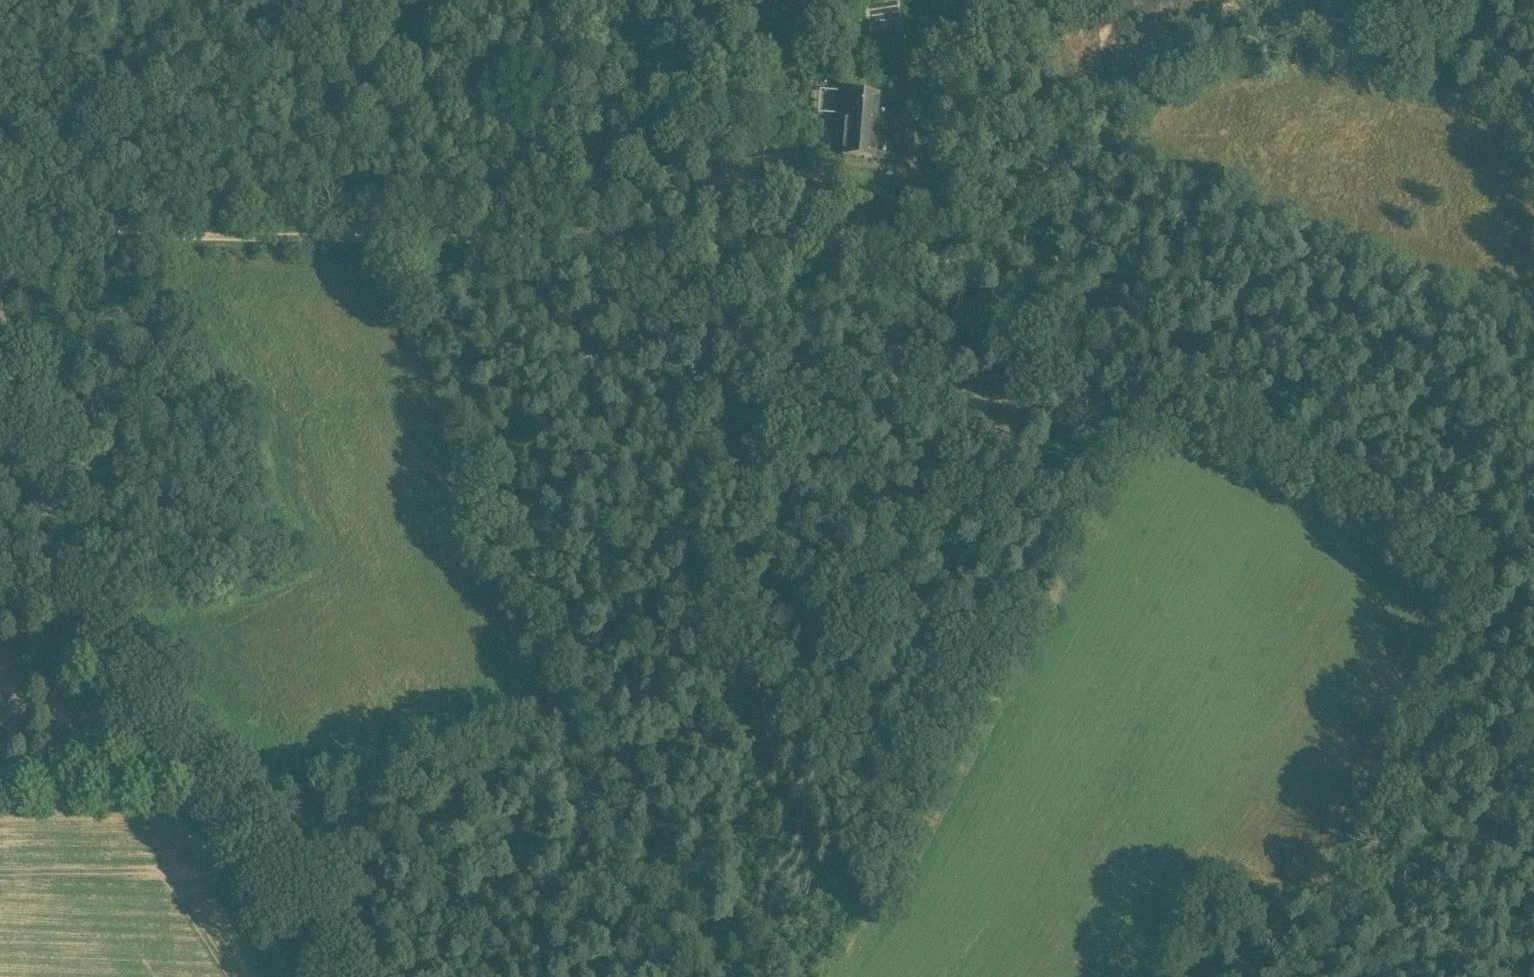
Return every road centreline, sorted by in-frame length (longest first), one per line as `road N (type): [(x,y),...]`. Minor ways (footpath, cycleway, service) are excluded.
road 1 (track): [(1447,0),(1210,59),(1114,103),(973,240),(894,230),(569,244),(0,235)]
road 2 (unclassified): [(337,976),(75,575),(35,487),(0,292)]

